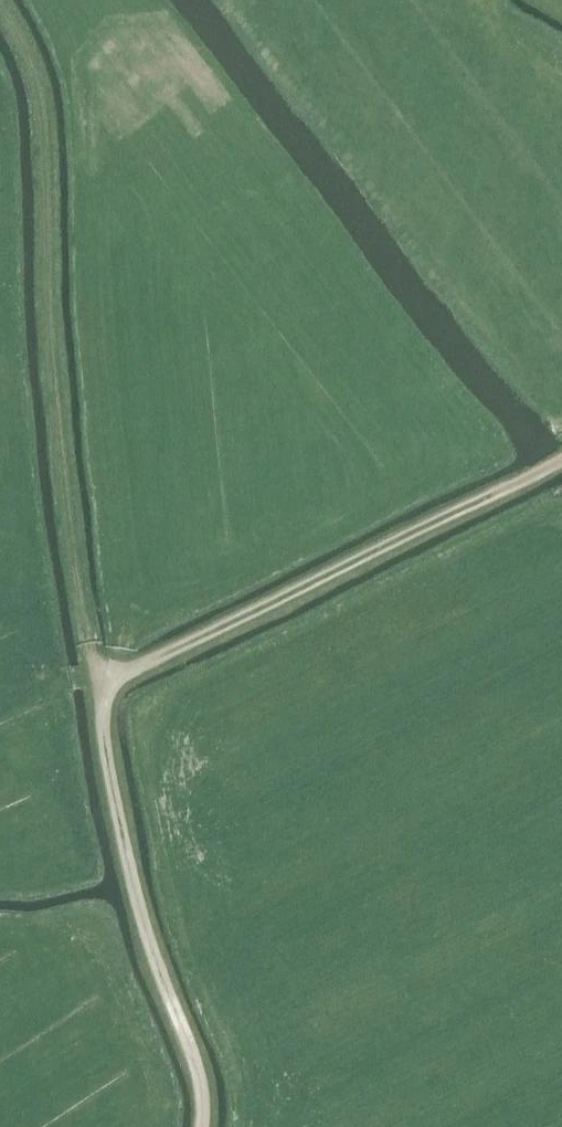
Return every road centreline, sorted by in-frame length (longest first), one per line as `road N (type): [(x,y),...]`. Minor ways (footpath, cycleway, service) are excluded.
road 1 (track): [(204,1126),(209,1107),(139,901),(116,799),(110,706),(117,680),(561,466)]
road 2 (track): [(0,3),(21,29),(43,106),(67,476),(91,643),(114,692)]

